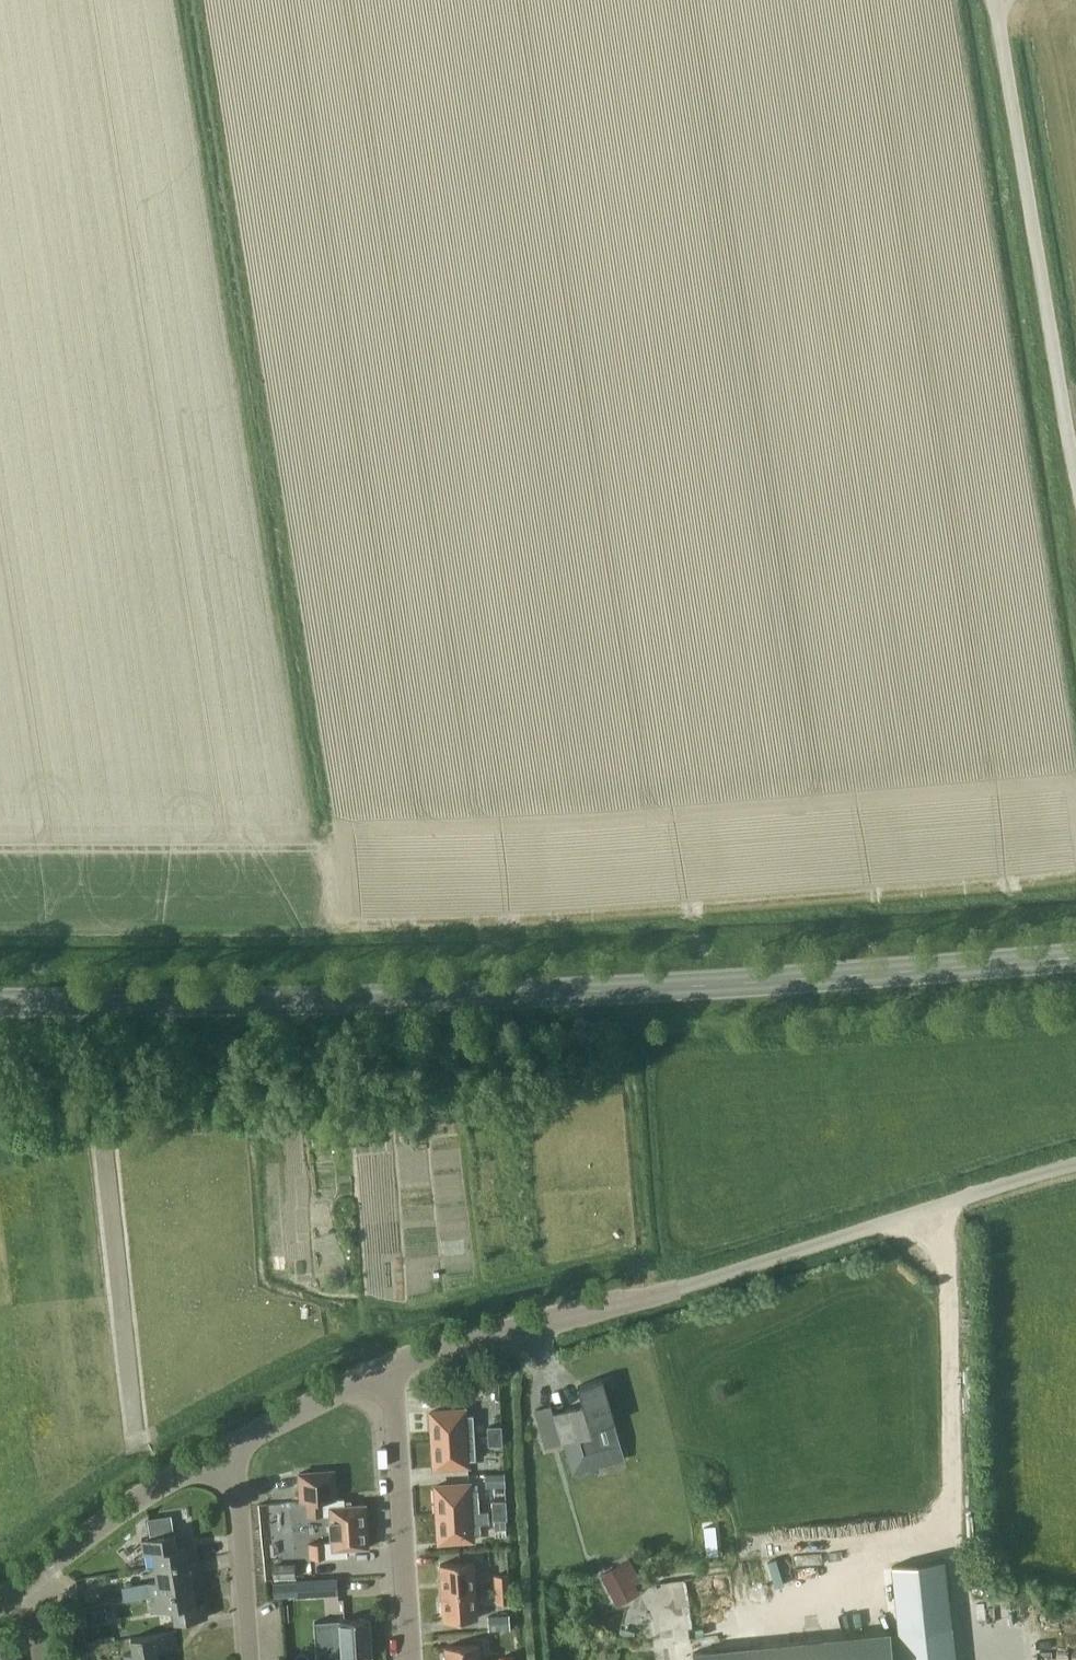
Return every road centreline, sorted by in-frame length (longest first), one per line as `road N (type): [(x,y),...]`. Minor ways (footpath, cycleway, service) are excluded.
road 1 (primary): [(0,1002),(586,990),(1075,957)]
road 2 (unclassified): [(384,1367),(1075,1165)]
road 3 (unclassified): [(1075,467),(995,0)]
road 4 (unclassified): [(405,1659),(384,1367)]
road 5 (unclassified): [(0,1599),(121,1507),(230,1445)]
road 6 (residential): [(251,1659),(230,1445)]
road 7 (unclassified): [(230,1445),(384,1367)]

